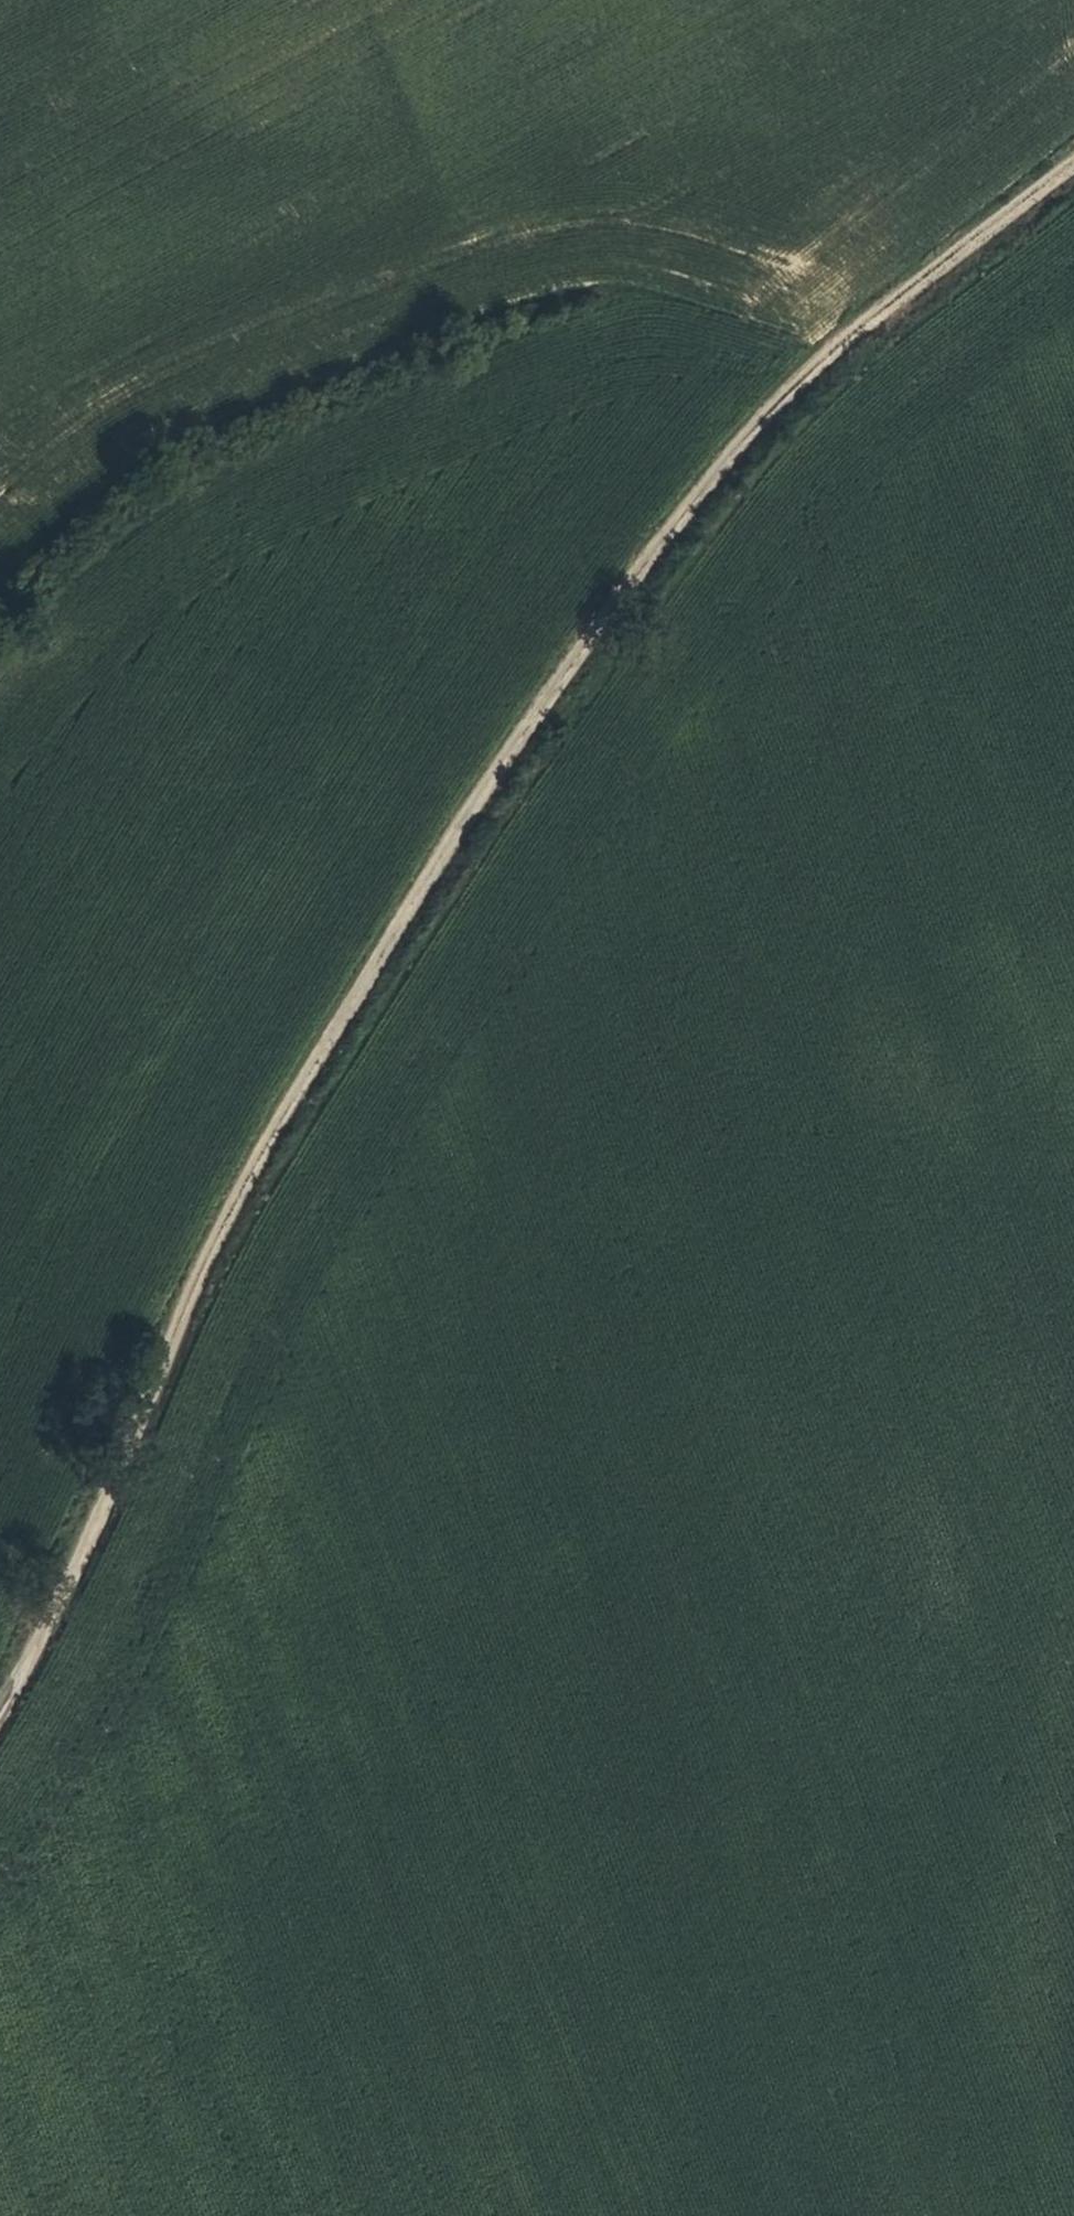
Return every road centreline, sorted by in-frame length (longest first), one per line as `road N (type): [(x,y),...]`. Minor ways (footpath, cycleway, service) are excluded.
road 1 (track): [(1073,167),(768,419),(620,607),(385,955),(222,1230),(72,1585),(0,1700)]

